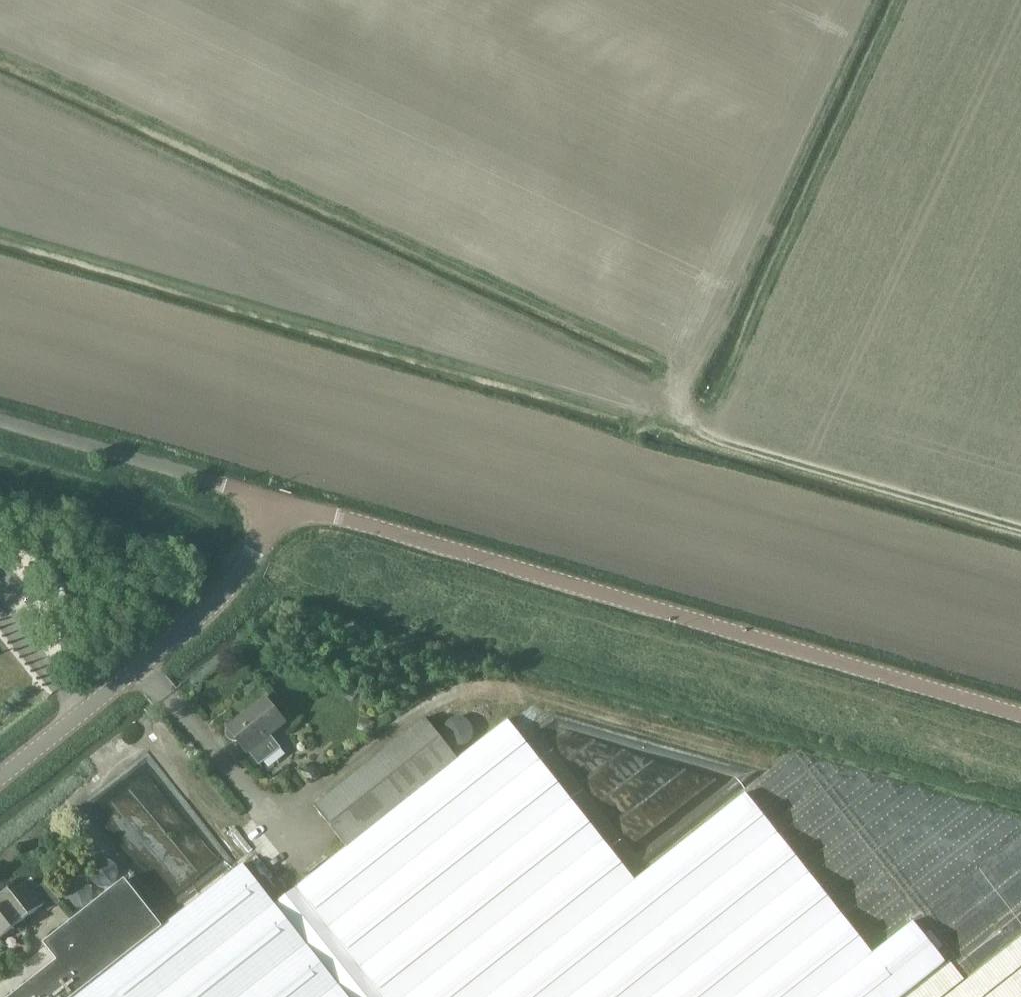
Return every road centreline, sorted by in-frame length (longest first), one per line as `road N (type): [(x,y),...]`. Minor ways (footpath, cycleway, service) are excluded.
road 1 (tertiary): [(1020,715),(284,503)]
road 2 (tertiary): [(0,779),(202,614),(284,503)]

